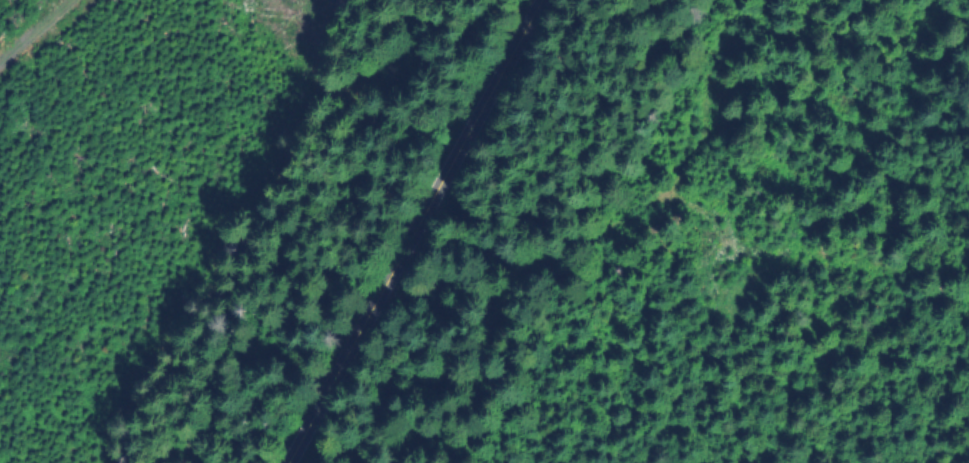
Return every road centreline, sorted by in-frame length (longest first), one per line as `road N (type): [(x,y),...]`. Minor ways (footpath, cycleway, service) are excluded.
road 1 (tertiary): [(542,0),(293,462)]

